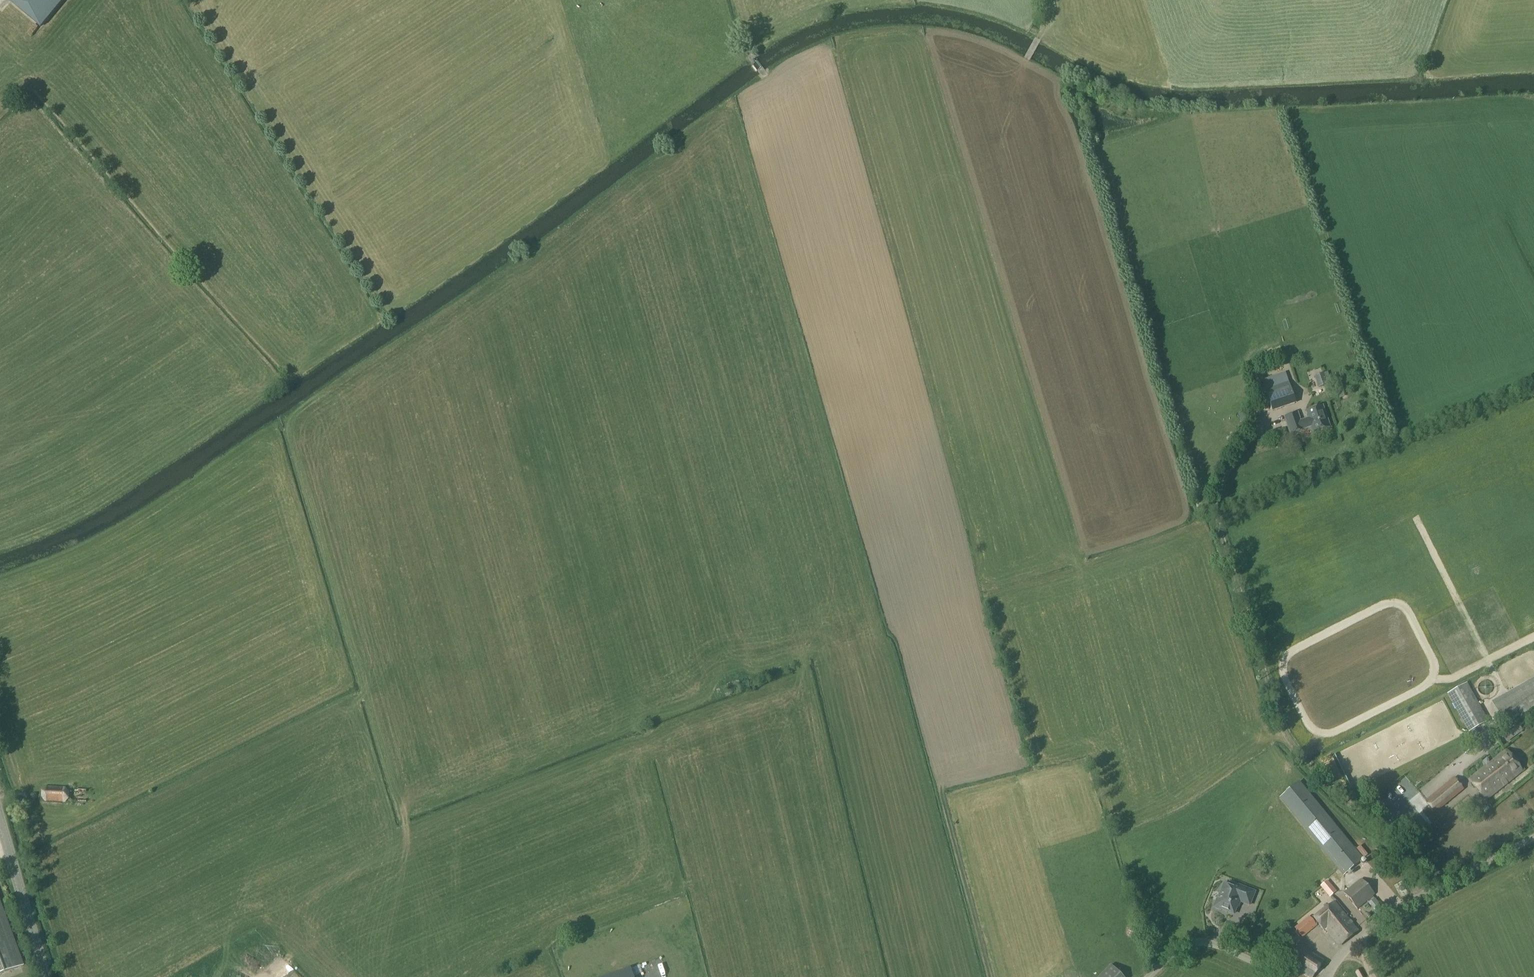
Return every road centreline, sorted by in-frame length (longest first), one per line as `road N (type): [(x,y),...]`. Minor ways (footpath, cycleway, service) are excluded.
road 1 (unclassified): [(1325,976),(1380,921),(1533,839)]
road 2 (track): [(941,789),(990,976)]
road 3 (unclassified): [(46,976),(0,821)]
road 4 (unclassified): [(1150,976),(1197,943),(1289,976)]

